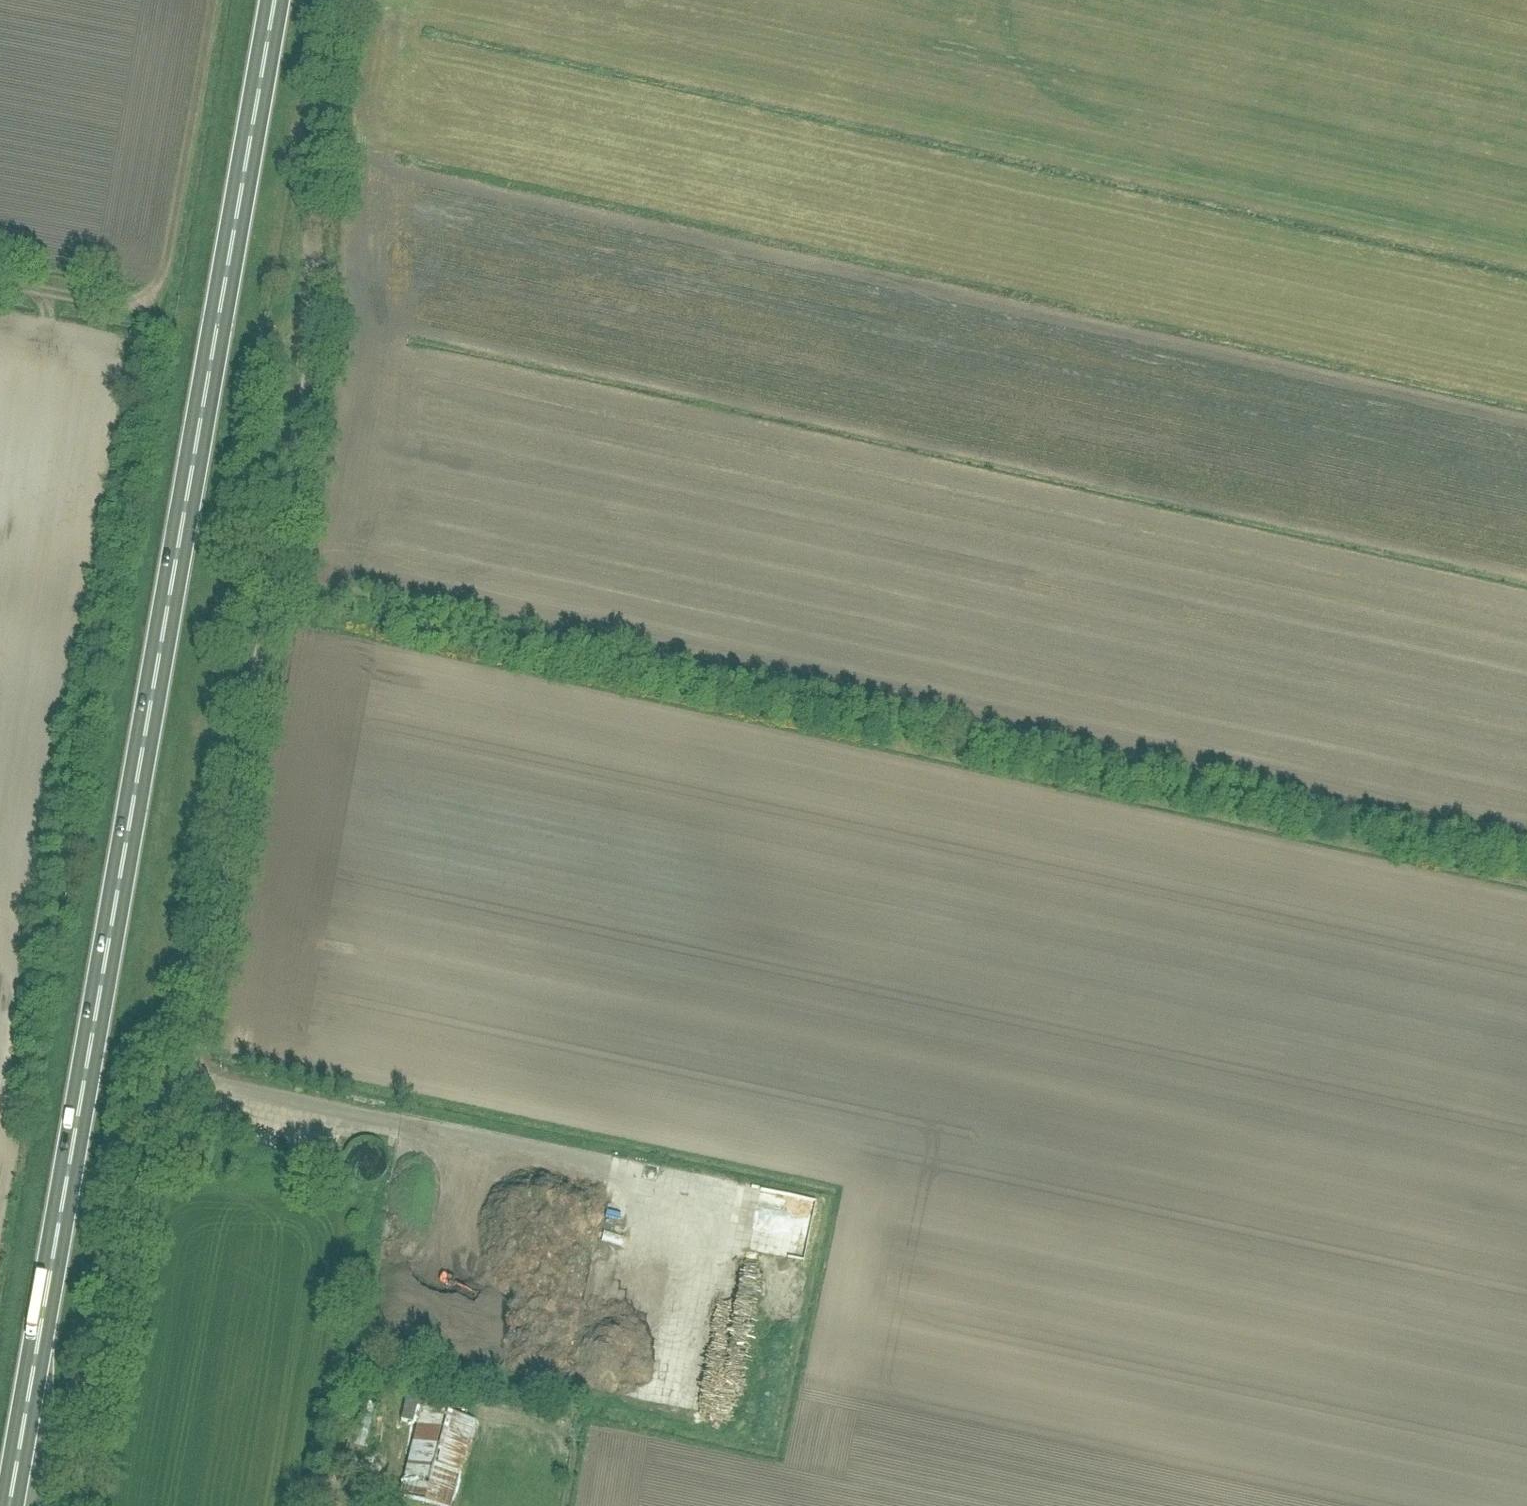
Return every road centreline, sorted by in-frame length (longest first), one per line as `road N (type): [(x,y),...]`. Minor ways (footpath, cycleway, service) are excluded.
road 1 (unclassified): [(78,1505),(127,1231),(187,1060),(307,401),(314,190),(342,0)]
road 2 (trunk): [(10,1505),(275,0)]
road 3 (unclassified): [(188,321),(0,284)]

